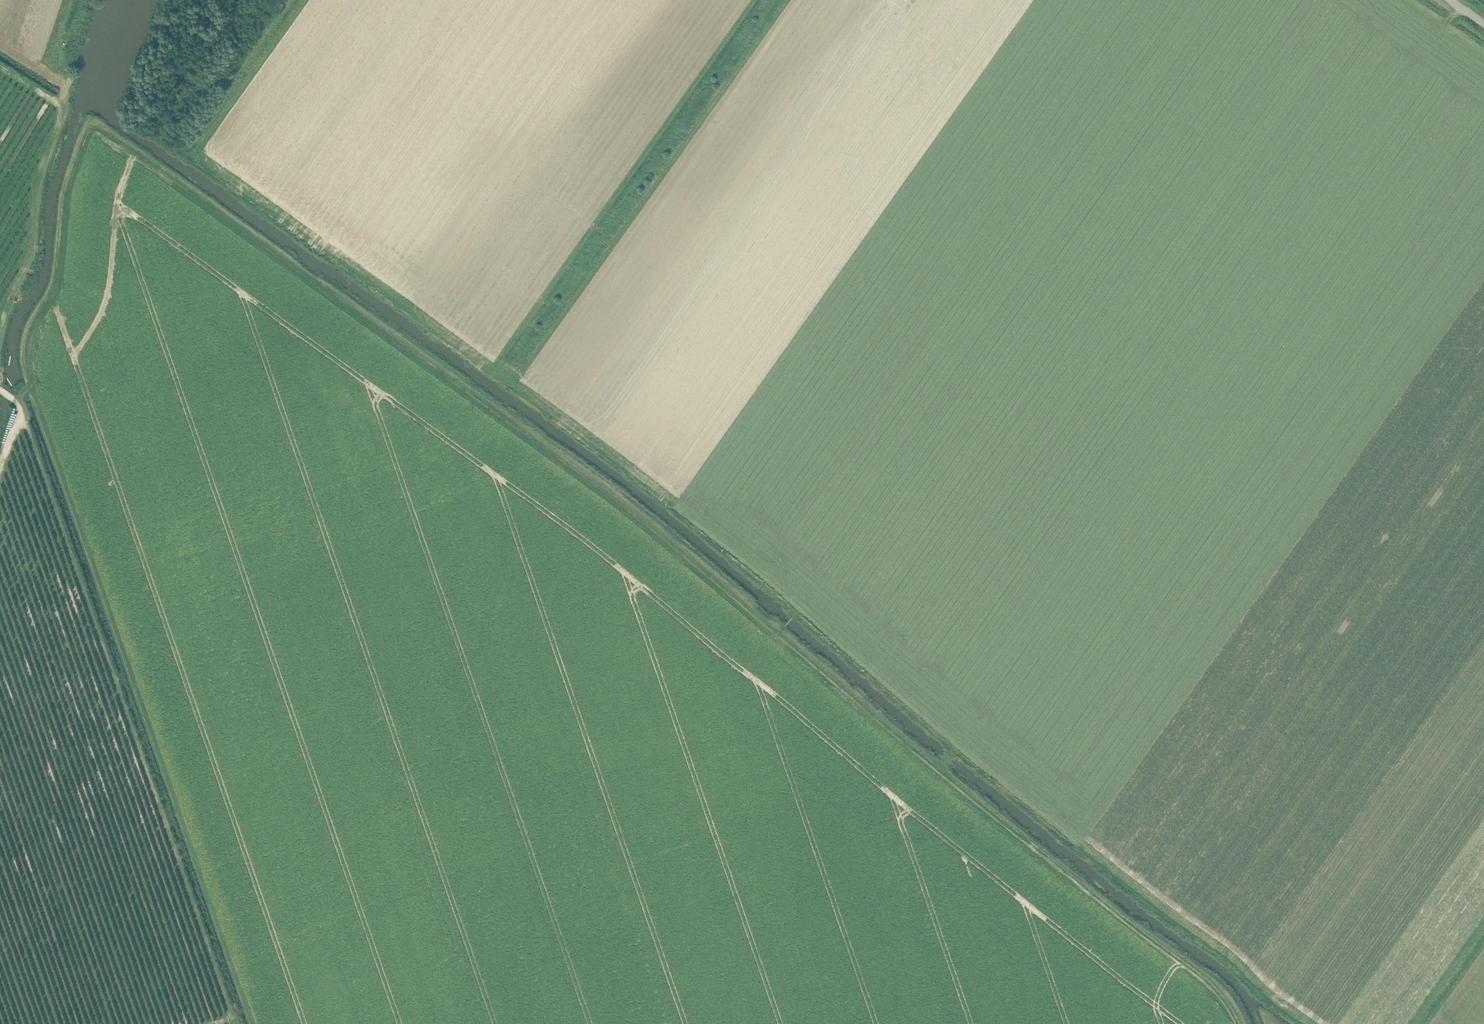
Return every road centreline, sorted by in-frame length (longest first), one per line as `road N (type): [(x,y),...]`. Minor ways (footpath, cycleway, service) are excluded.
road 1 (track): [(539,443),(1219,996),(1239,1023)]

